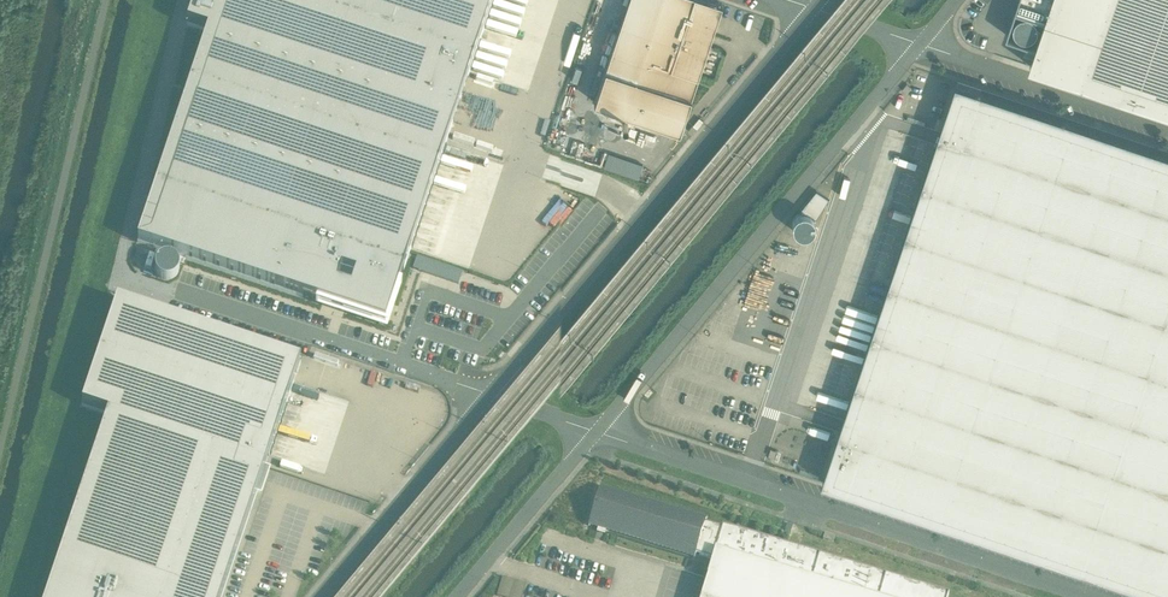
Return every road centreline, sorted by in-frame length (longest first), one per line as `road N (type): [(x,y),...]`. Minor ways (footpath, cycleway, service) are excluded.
road 1 (unclassified): [(1093,596),(597,432)]
road 2 (unclassified): [(597,432),(920,44)]
road 3 (unclassified): [(813,8),(490,396)]
road 4 (unclassified): [(490,396),(322,596)]
road 5 (unclassified): [(1167,127),(920,44)]
road 6 (unclassified): [(461,596),(597,432)]

